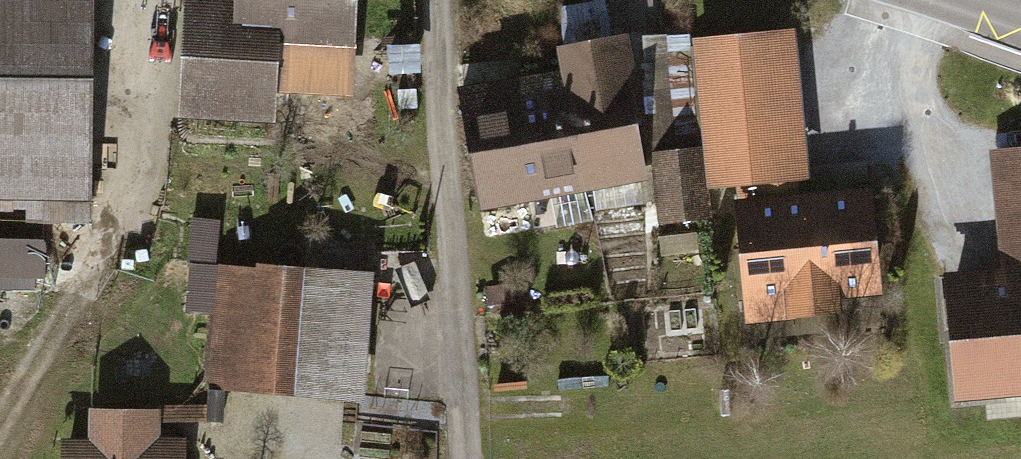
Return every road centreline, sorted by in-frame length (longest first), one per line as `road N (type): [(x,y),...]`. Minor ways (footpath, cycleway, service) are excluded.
road 1 (track): [(438,0),(468,458)]

